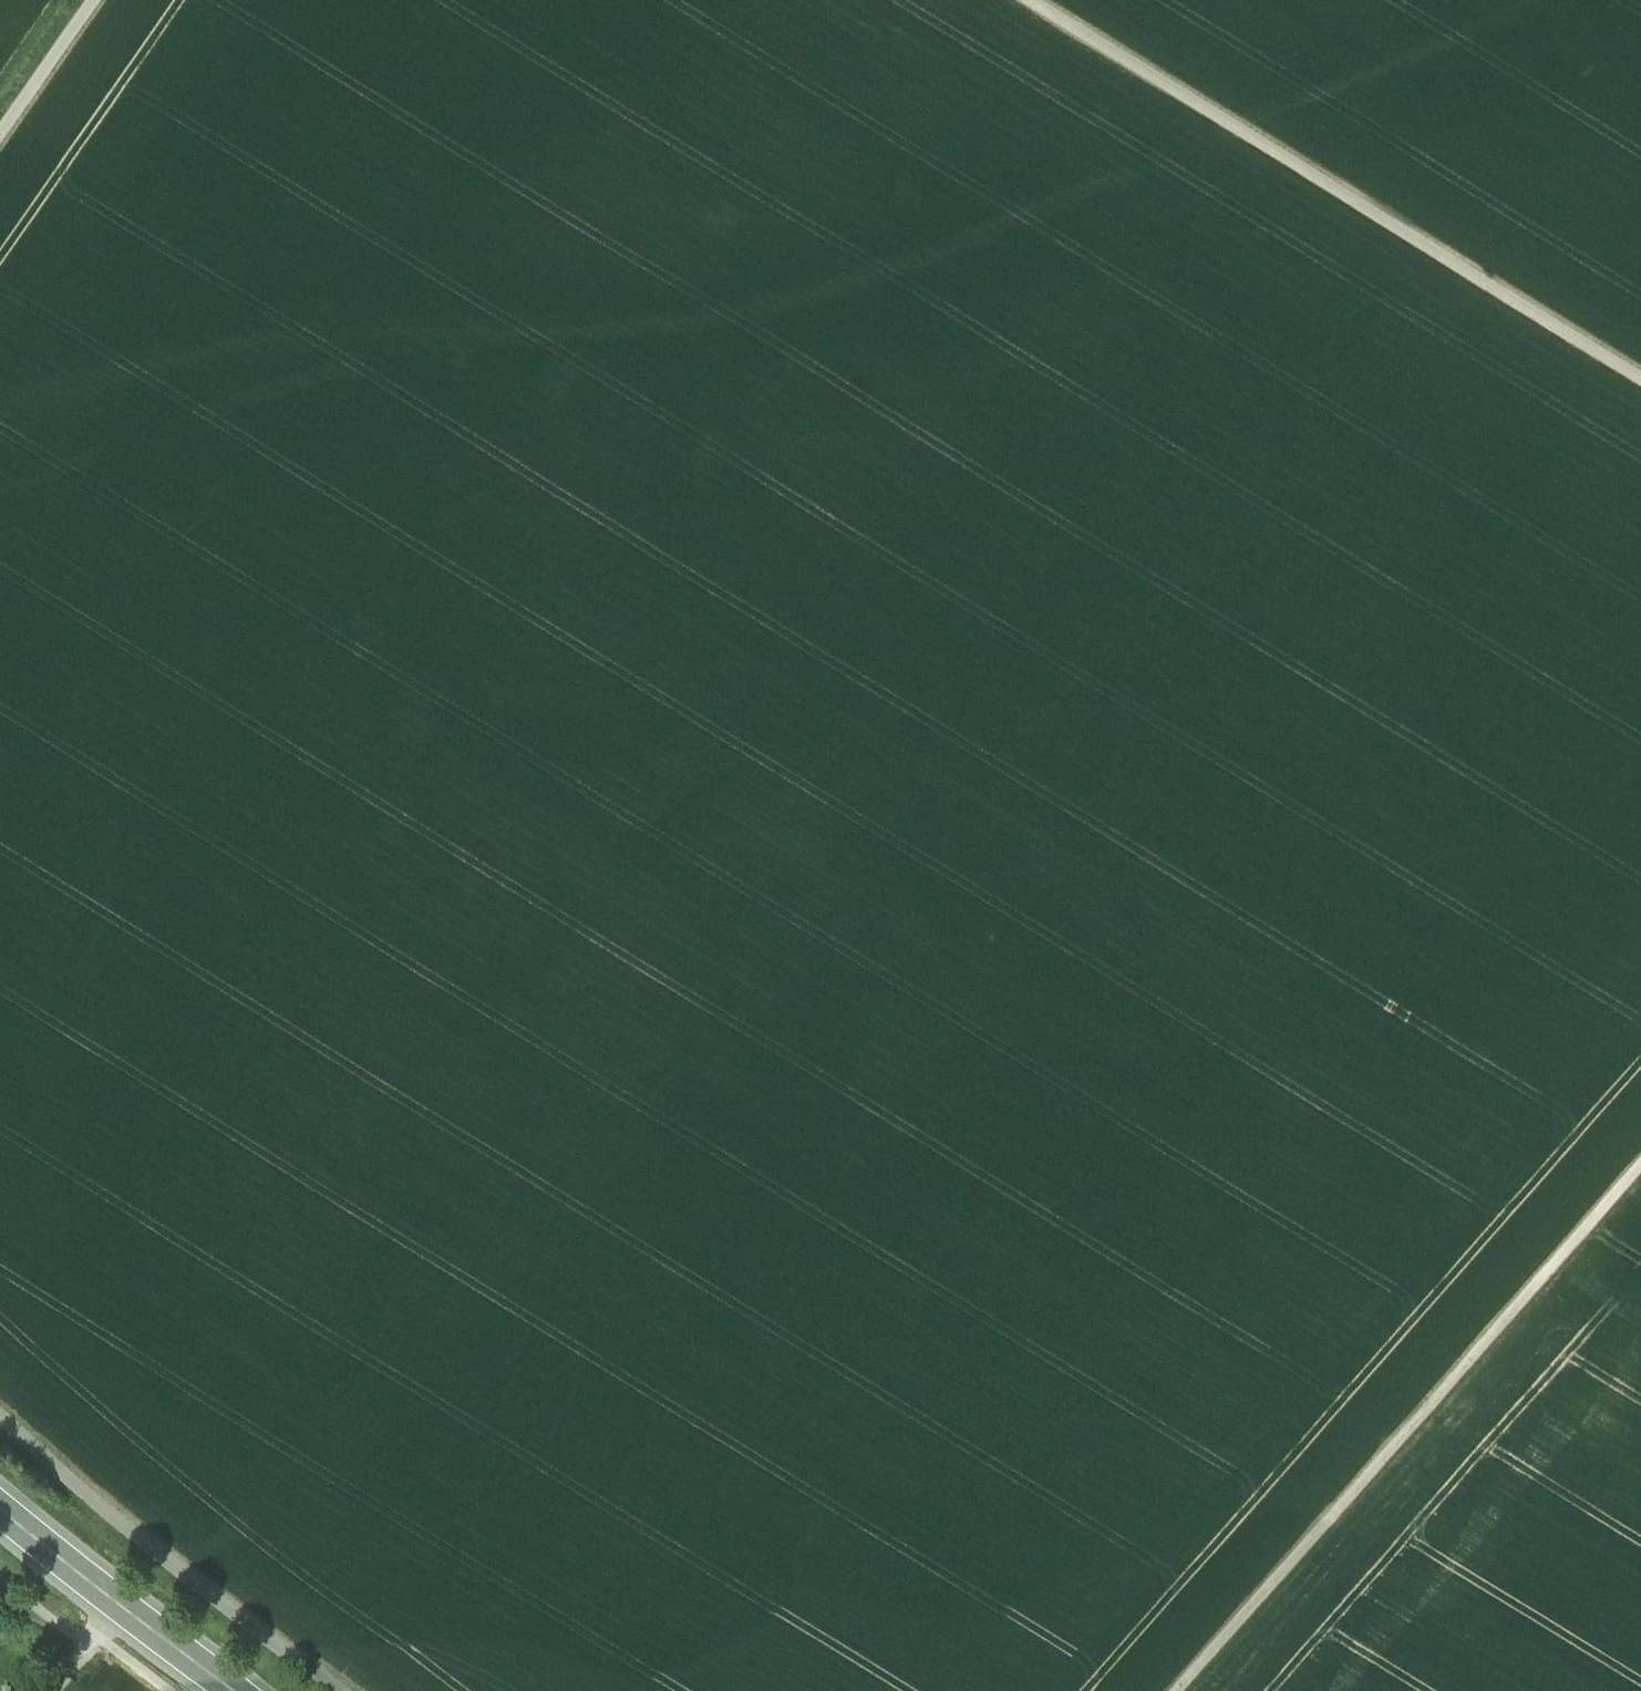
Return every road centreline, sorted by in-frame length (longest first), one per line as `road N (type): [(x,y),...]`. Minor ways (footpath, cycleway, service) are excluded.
road 1 (track): [(1032,0),(1640,375)]
road 2 (track): [(1640,1165),(1178,1690)]
road 3 (track): [(0,1419),(339,1690)]
road 4 (primary): [(233,1690),(0,1508)]
road 5 (track): [(0,136),(94,0)]

